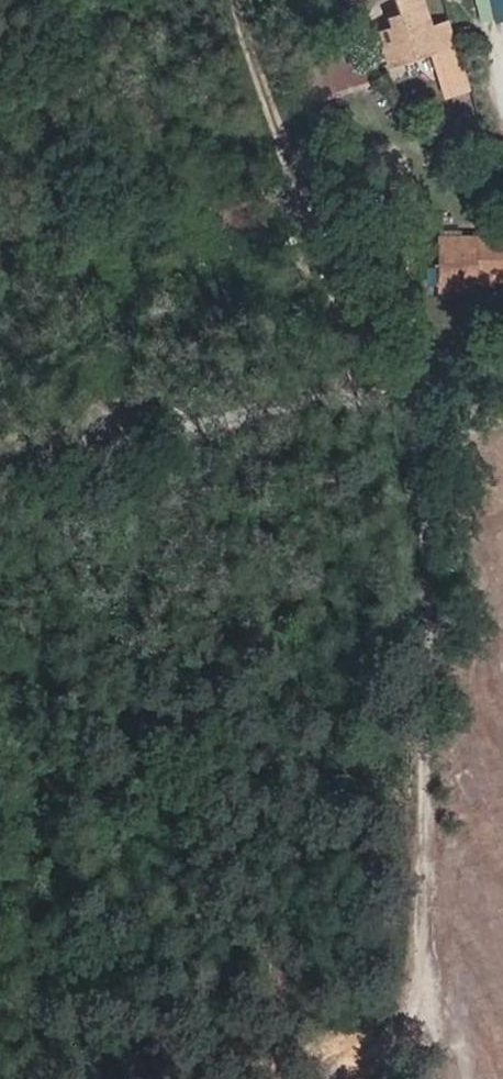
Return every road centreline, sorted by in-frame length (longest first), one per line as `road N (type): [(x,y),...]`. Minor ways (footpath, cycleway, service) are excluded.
road 1 (track): [(502,378),(0,480)]

